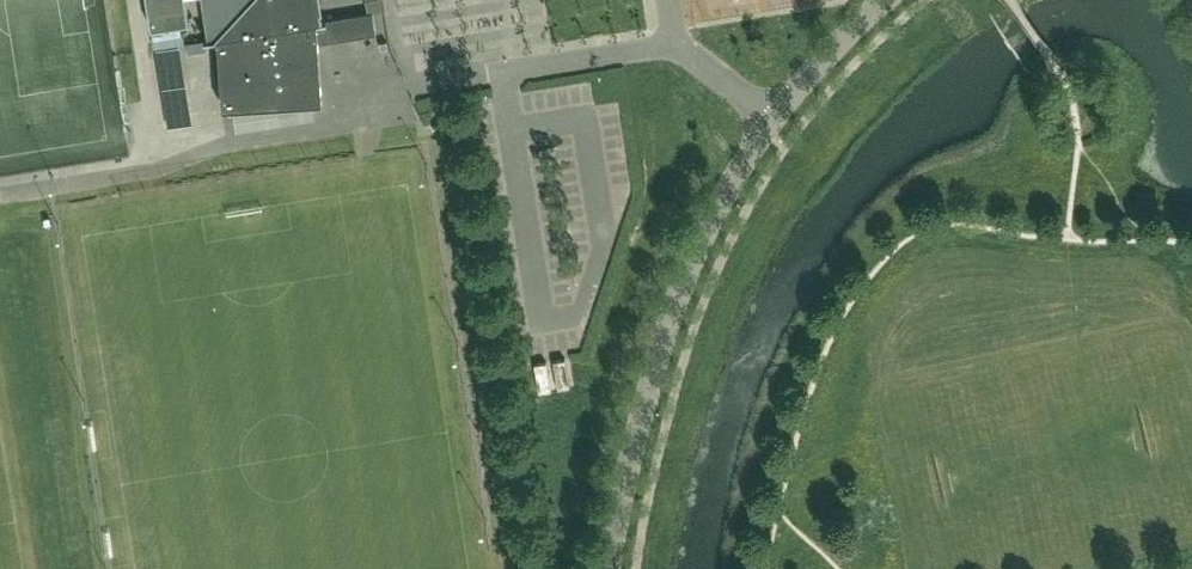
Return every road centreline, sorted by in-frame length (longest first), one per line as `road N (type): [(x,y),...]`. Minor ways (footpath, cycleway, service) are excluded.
road 1 (tertiary): [(609,568),(639,424),(706,237),(774,118),(885,0)]

